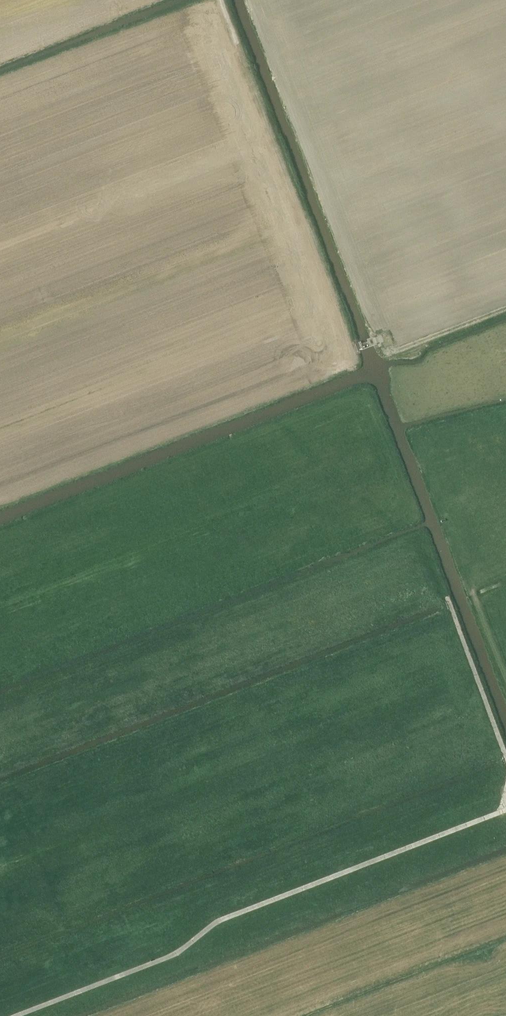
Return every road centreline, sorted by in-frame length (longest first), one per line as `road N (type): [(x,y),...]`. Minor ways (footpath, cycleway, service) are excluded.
road 1 (track): [(21,1015),(172,958),(220,923),(505,811)]
road 2 (track): [(505,755),(447,597)]
road 3 (track): [(355,349),(375,342),(395,352),(505,309)]

